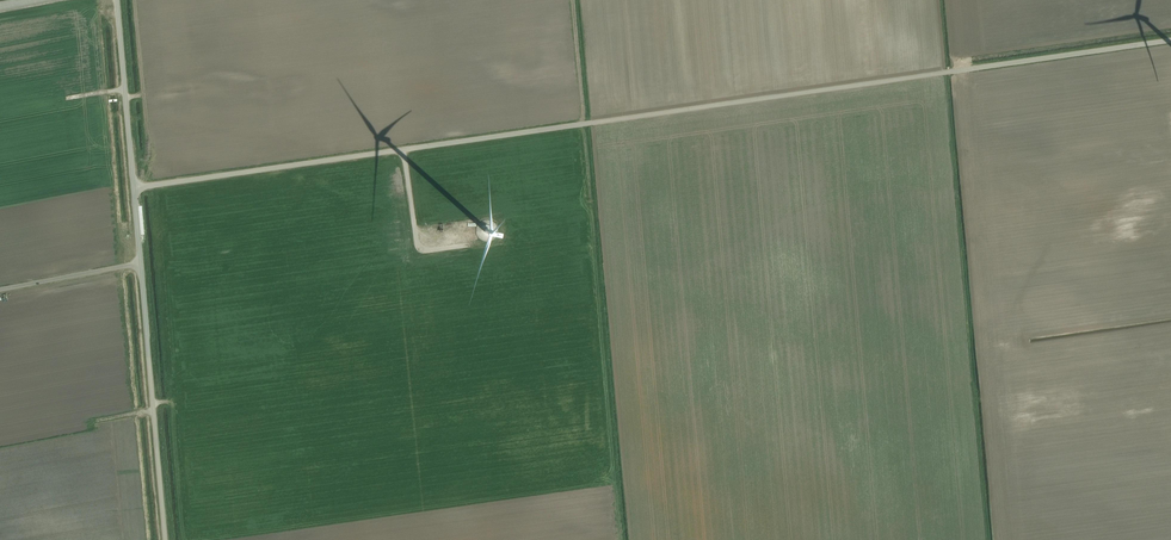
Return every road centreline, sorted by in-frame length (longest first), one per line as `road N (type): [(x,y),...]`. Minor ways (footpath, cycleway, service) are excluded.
road 1 (unclassified): [(165,539),(117,0)]

